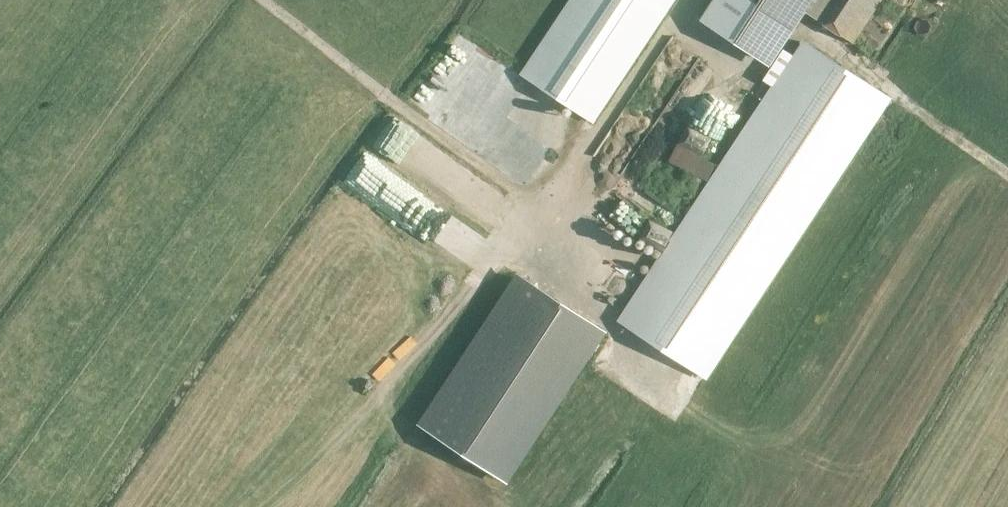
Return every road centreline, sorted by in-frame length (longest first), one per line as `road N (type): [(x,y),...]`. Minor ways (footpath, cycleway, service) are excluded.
road 1 (track): [(680,18),(772,79),(805,32),(1007,173)]
road 2 (track): [(544,211),(338,442),(268,506)]
road 3 (track): [(266,0),(544,211)]

